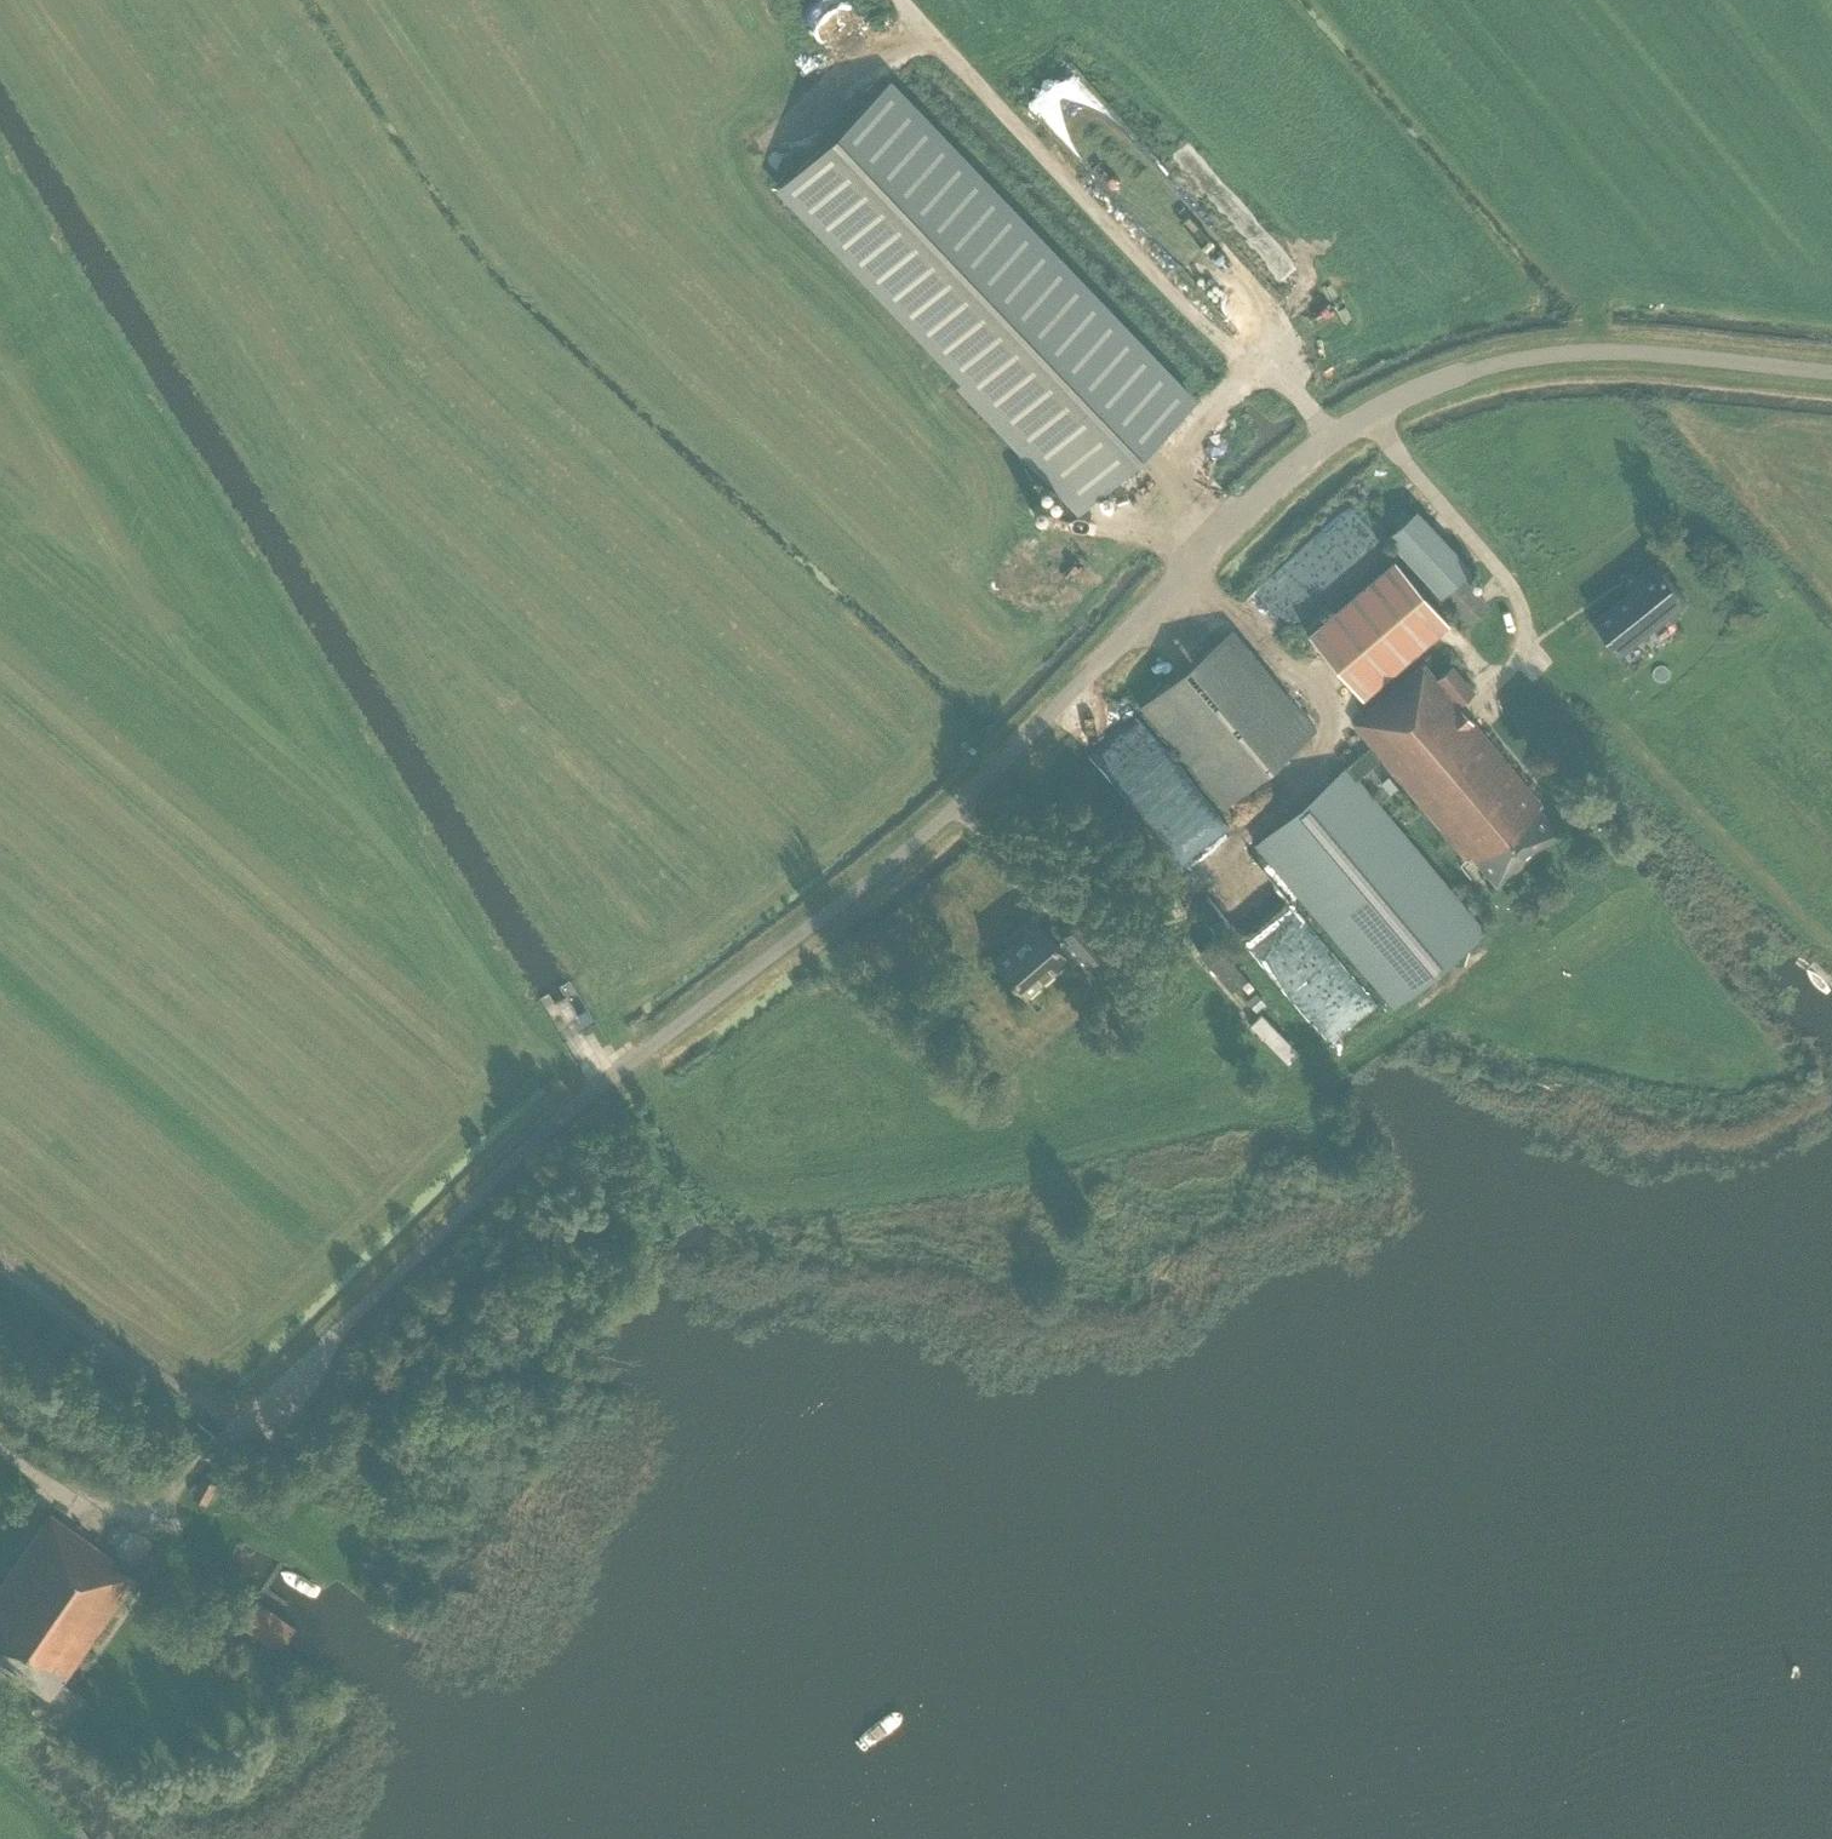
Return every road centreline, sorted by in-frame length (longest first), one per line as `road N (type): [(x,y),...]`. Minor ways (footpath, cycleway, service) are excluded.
road 1 (unclassified): [(184,1483),(587,1098),(943,828),(1331,437)]
road 2 (unclassified): [(1331,437),(1171,292),(893,0)]
road 3 (unclassified): [(1331,437),(1471,369),(1631,354),(1831,375)]

